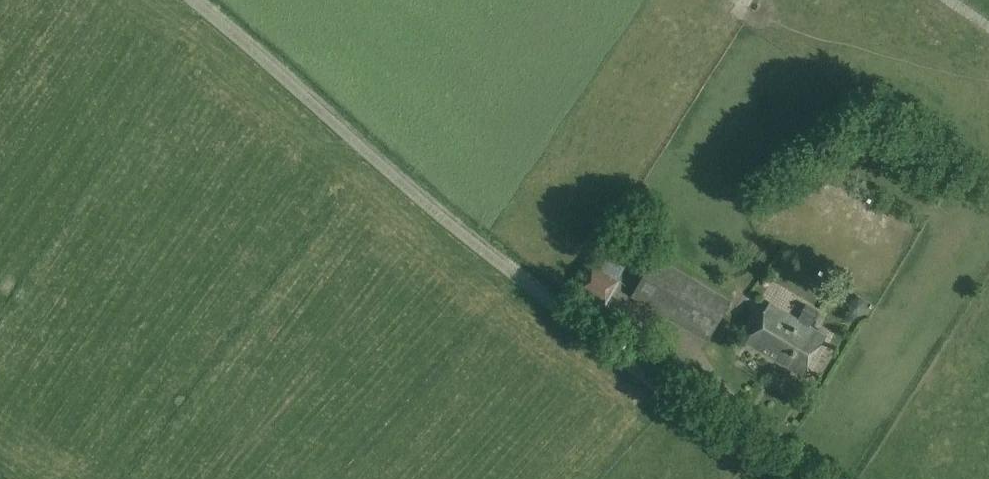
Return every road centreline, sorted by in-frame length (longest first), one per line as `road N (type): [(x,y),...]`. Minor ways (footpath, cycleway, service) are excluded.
road 1 (track): [(188,0),(544,297),(782,478)]

